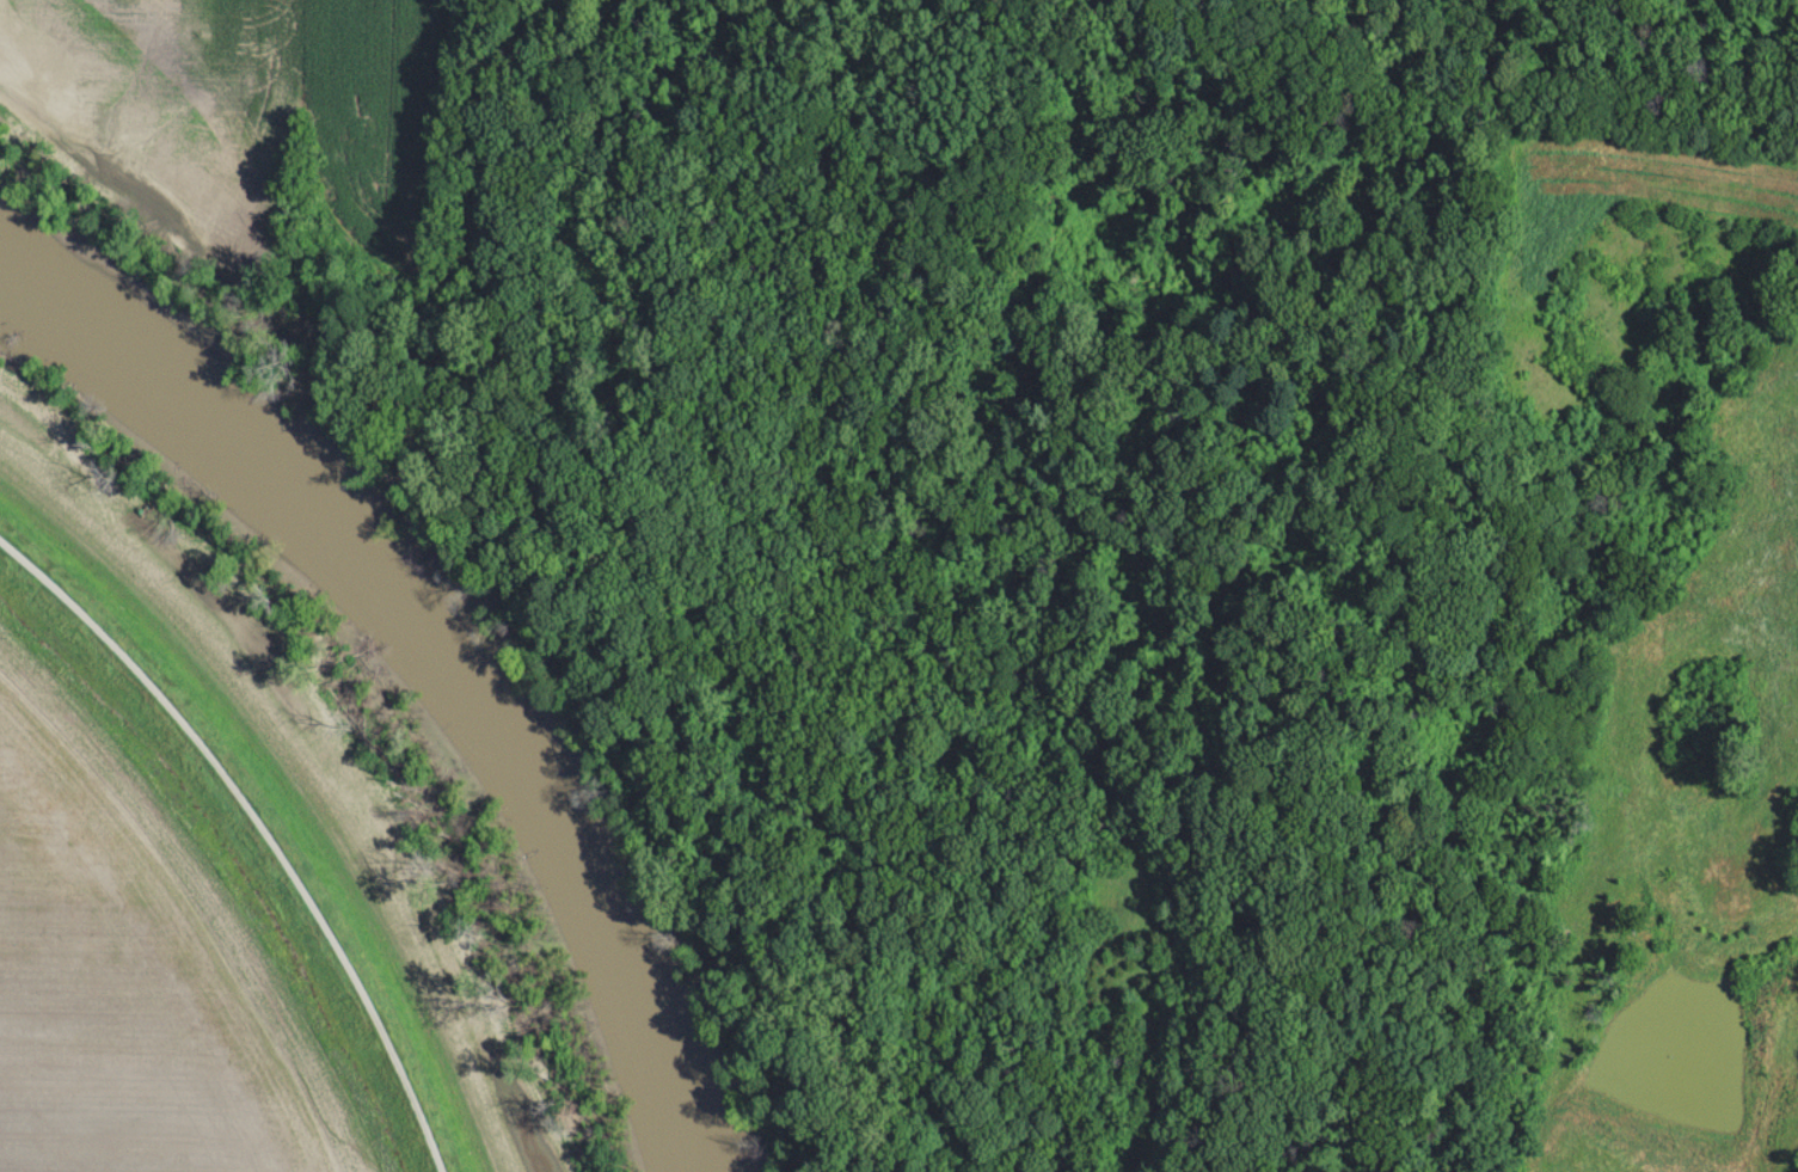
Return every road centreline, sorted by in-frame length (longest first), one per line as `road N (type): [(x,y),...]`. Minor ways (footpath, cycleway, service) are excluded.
road 1 (residential): [(443,1171),(346,953),(234,778),(116,638),(0,531)]

